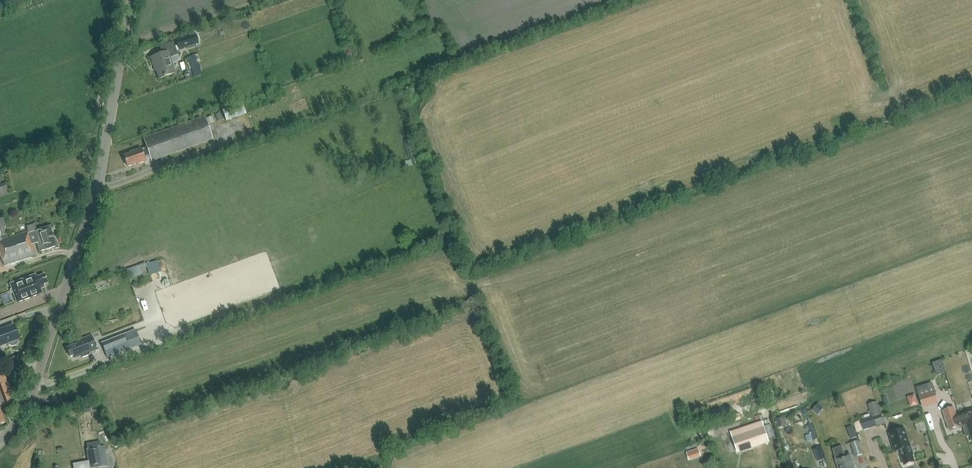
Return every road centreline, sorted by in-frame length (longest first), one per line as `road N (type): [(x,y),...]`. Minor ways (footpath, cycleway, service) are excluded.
road 1 (unclassified): [(0,441),(24,413),(39,376),(93,199),(130,0)]

